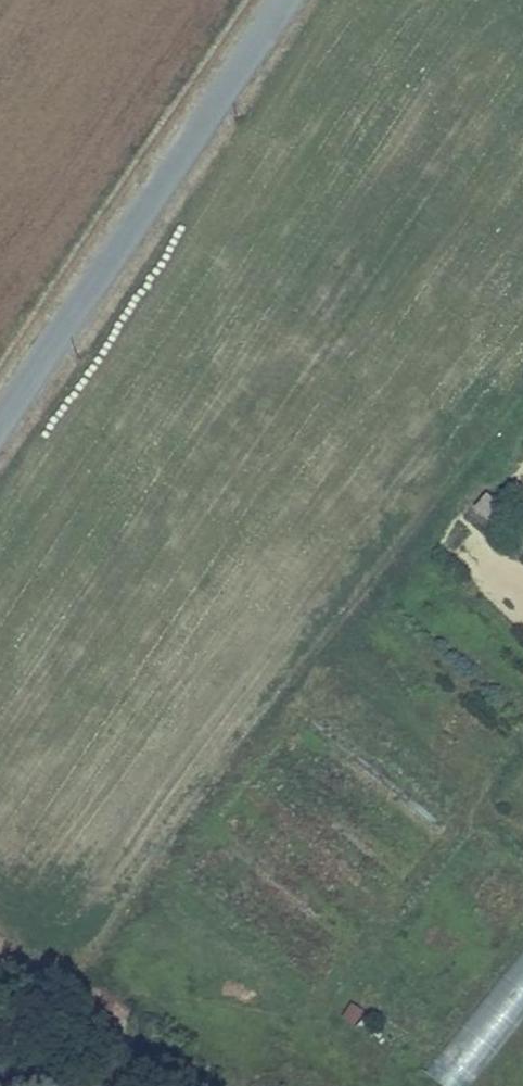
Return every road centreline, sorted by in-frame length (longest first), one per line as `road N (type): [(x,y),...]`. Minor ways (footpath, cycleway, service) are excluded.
road 1 (unclassified): [(293,0),(0,421)]

